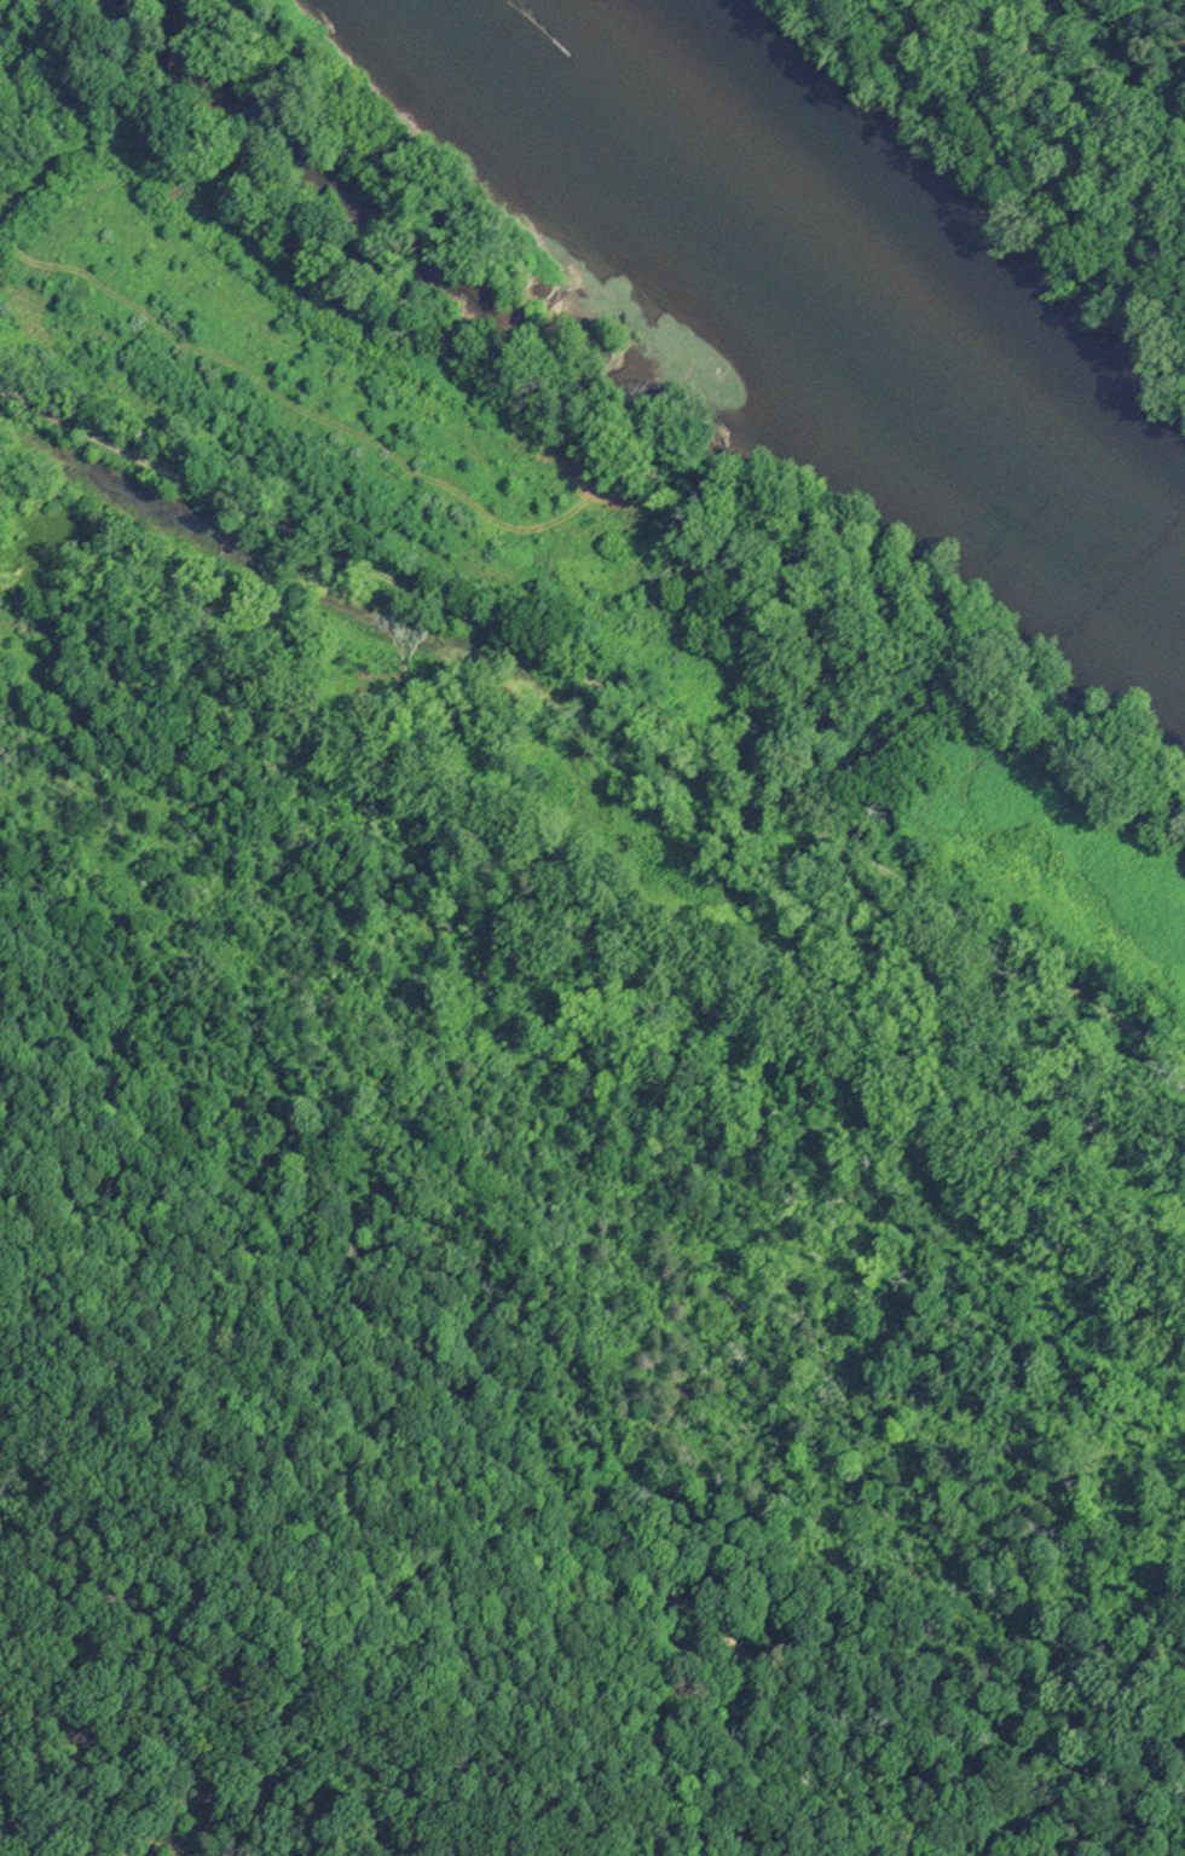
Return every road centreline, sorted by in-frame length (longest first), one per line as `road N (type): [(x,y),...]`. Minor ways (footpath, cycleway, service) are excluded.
road 1 (residential): [(0,1011),(187,1185),(519,1441),(591,1524),(965,1855)]

